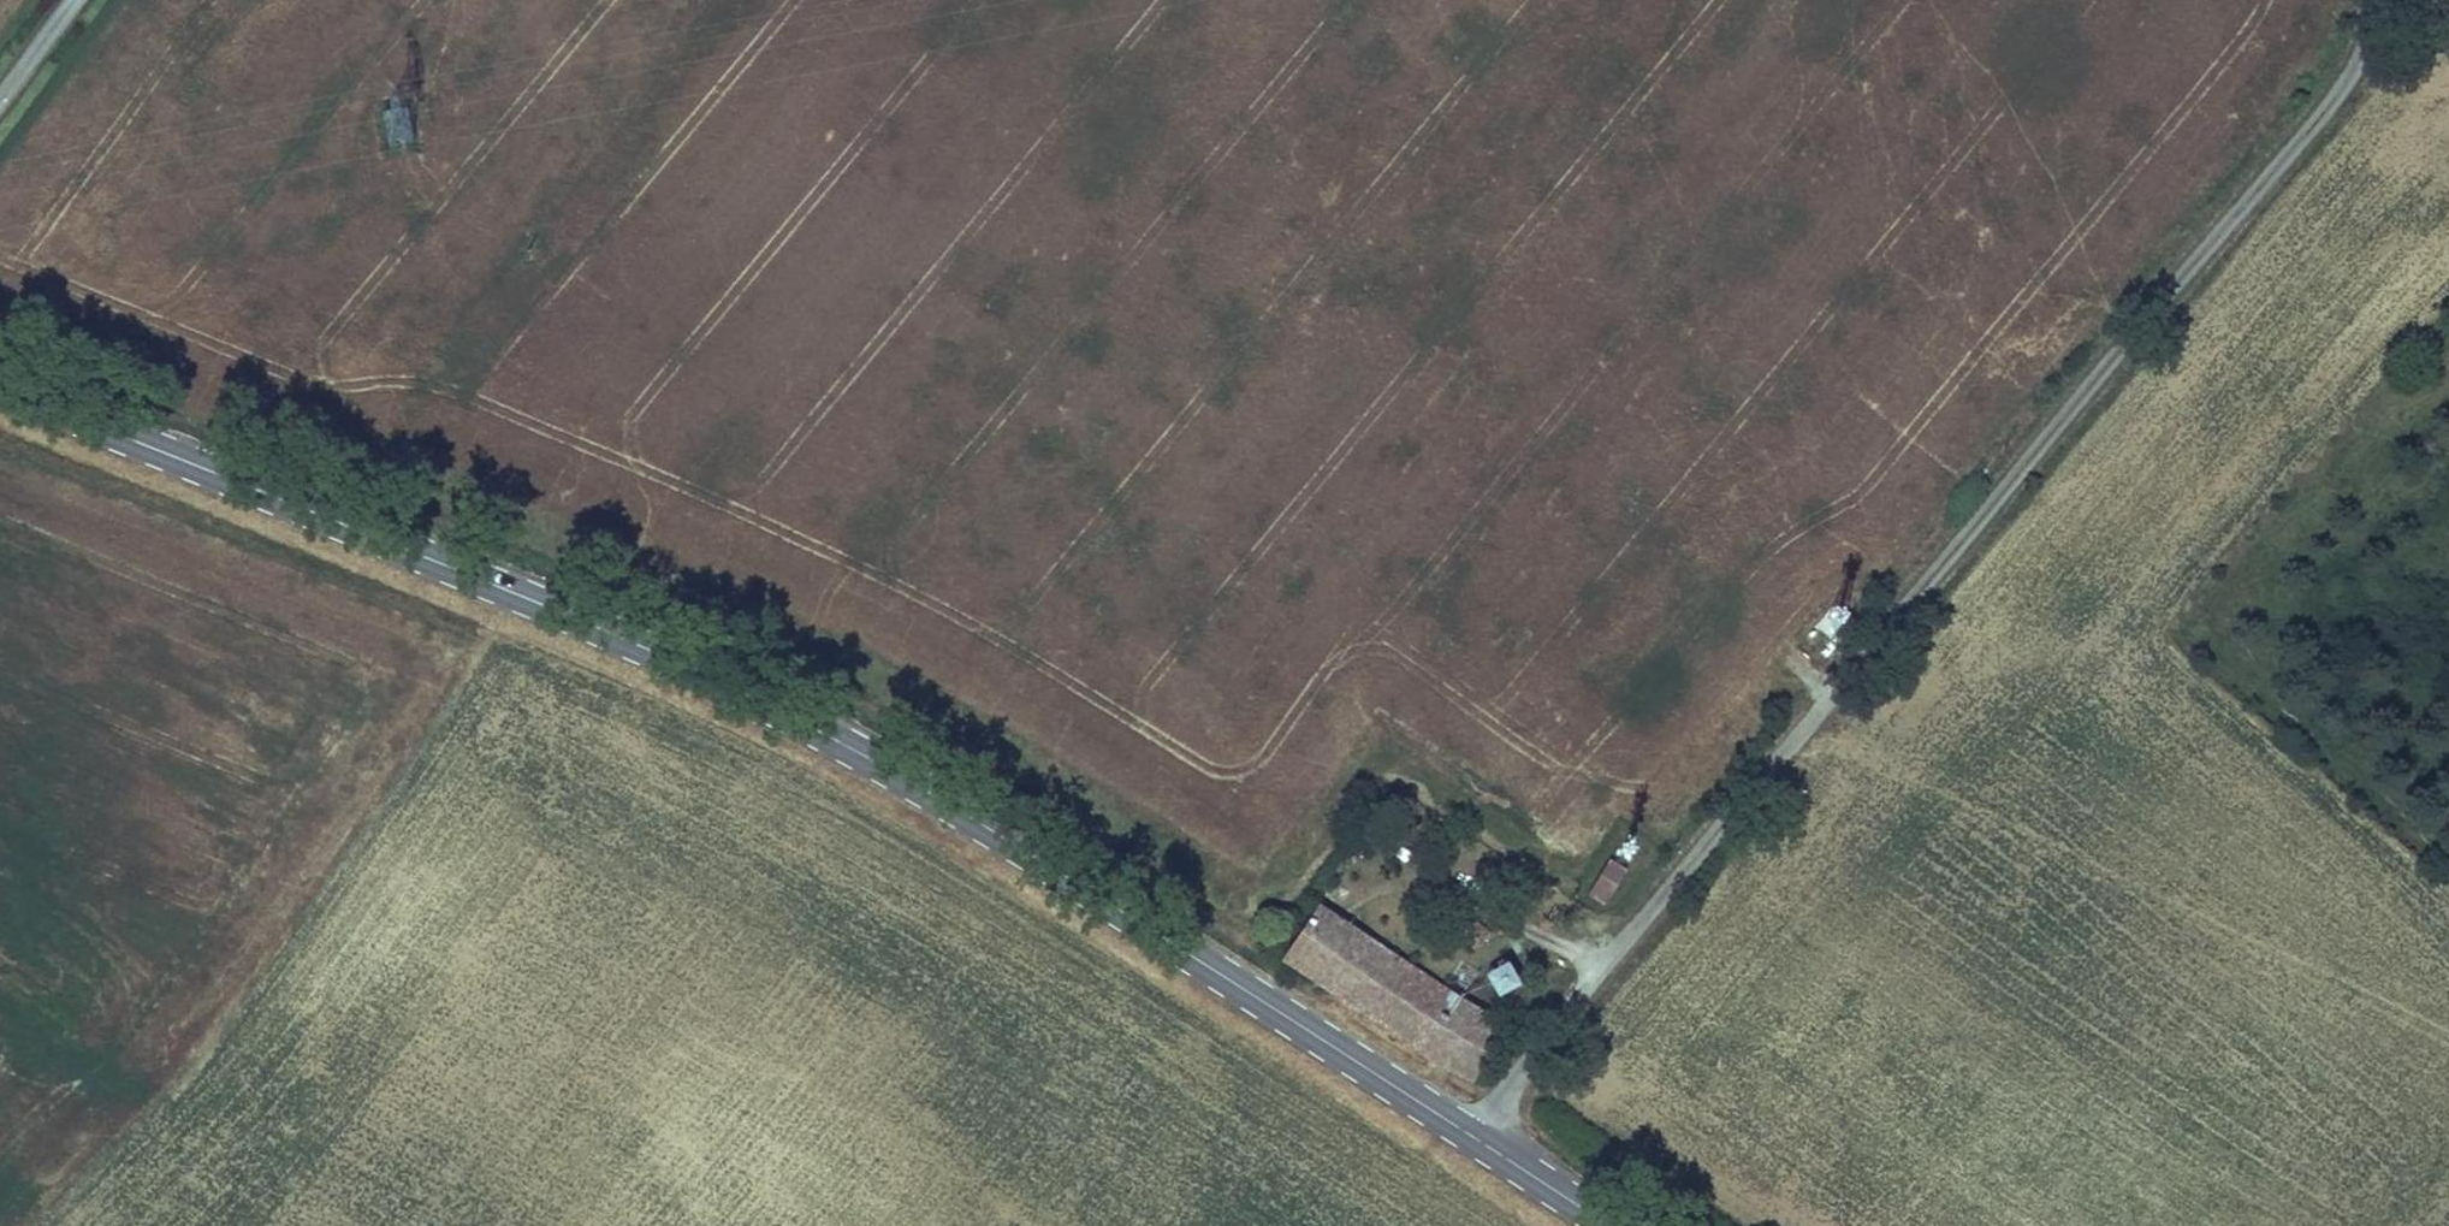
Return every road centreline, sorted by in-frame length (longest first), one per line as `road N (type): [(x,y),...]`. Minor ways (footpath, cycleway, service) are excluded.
road 1 (primary): [(1481,1142),(937,795),(839,741),(534,599),(0,390)]
road 2 (unclassified): [(1481,1142),(1608,955),(2327,106),(2375,31),(2380,0)]
road 3 (primary): [(1607,1225),(1481,1142)]

